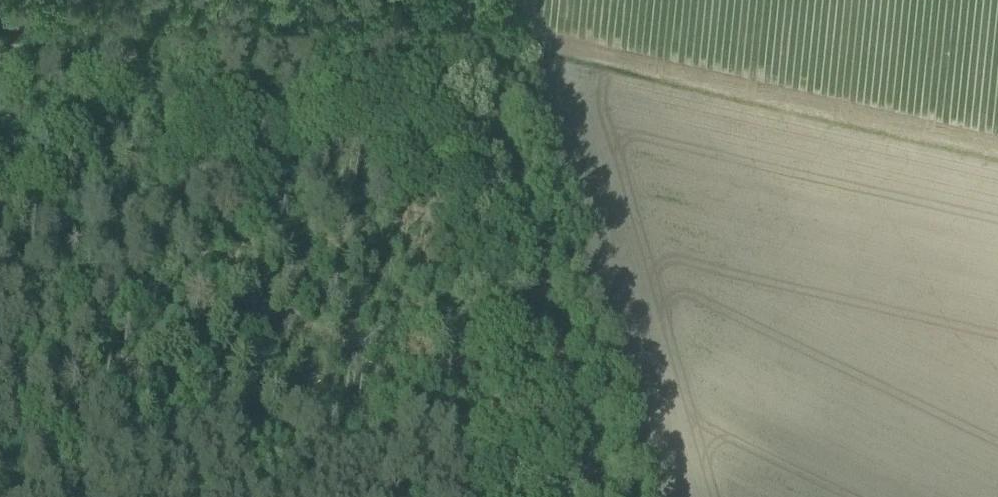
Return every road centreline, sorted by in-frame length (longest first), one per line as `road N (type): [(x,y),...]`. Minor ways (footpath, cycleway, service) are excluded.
road 1 (track): [(589,496),(466,74)]

